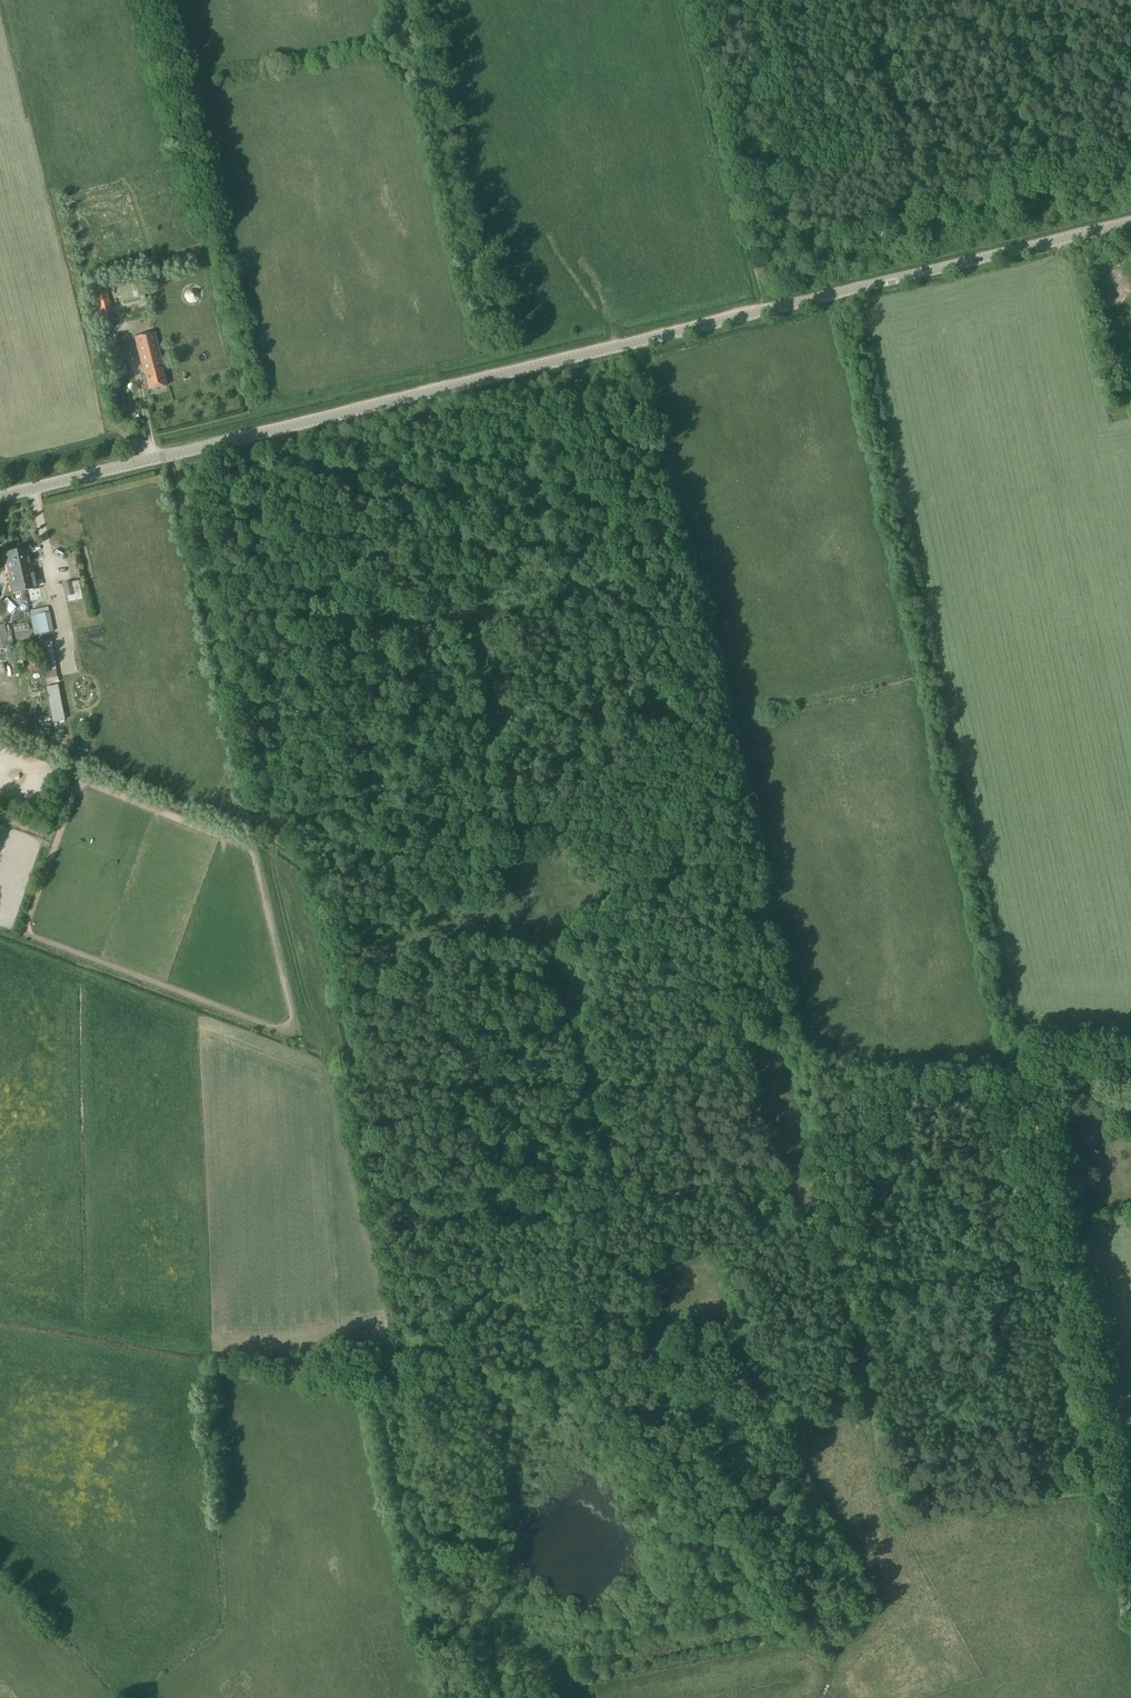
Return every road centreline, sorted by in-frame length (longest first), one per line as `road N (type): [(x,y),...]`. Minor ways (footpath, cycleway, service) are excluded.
road 1 (tertiary): [(0,498),(1130,222)]
road 2 (track): [(528,1208),(498,1087),(410,988),(337,962),(315,871),(268,828),(176,455)]

